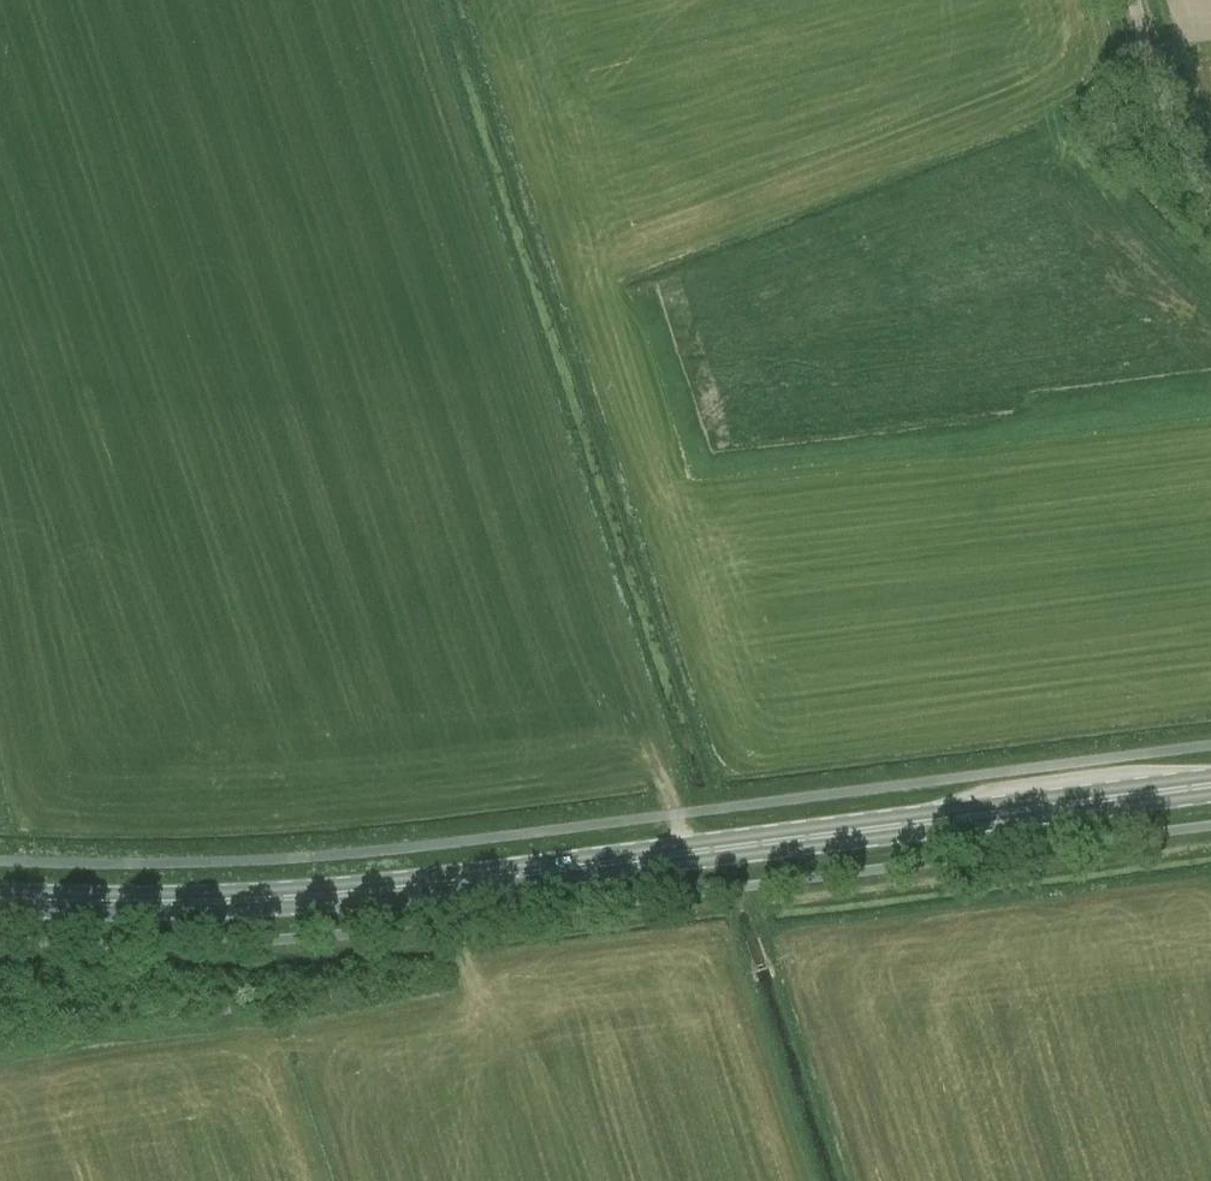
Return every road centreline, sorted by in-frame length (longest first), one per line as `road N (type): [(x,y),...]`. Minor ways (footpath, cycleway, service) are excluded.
road 1 (primary): [(1210,784),(360,894),(200,904),(0,900)]
road 2 (unclassified): [(1210,197),(1156,82),(1133,0)]

